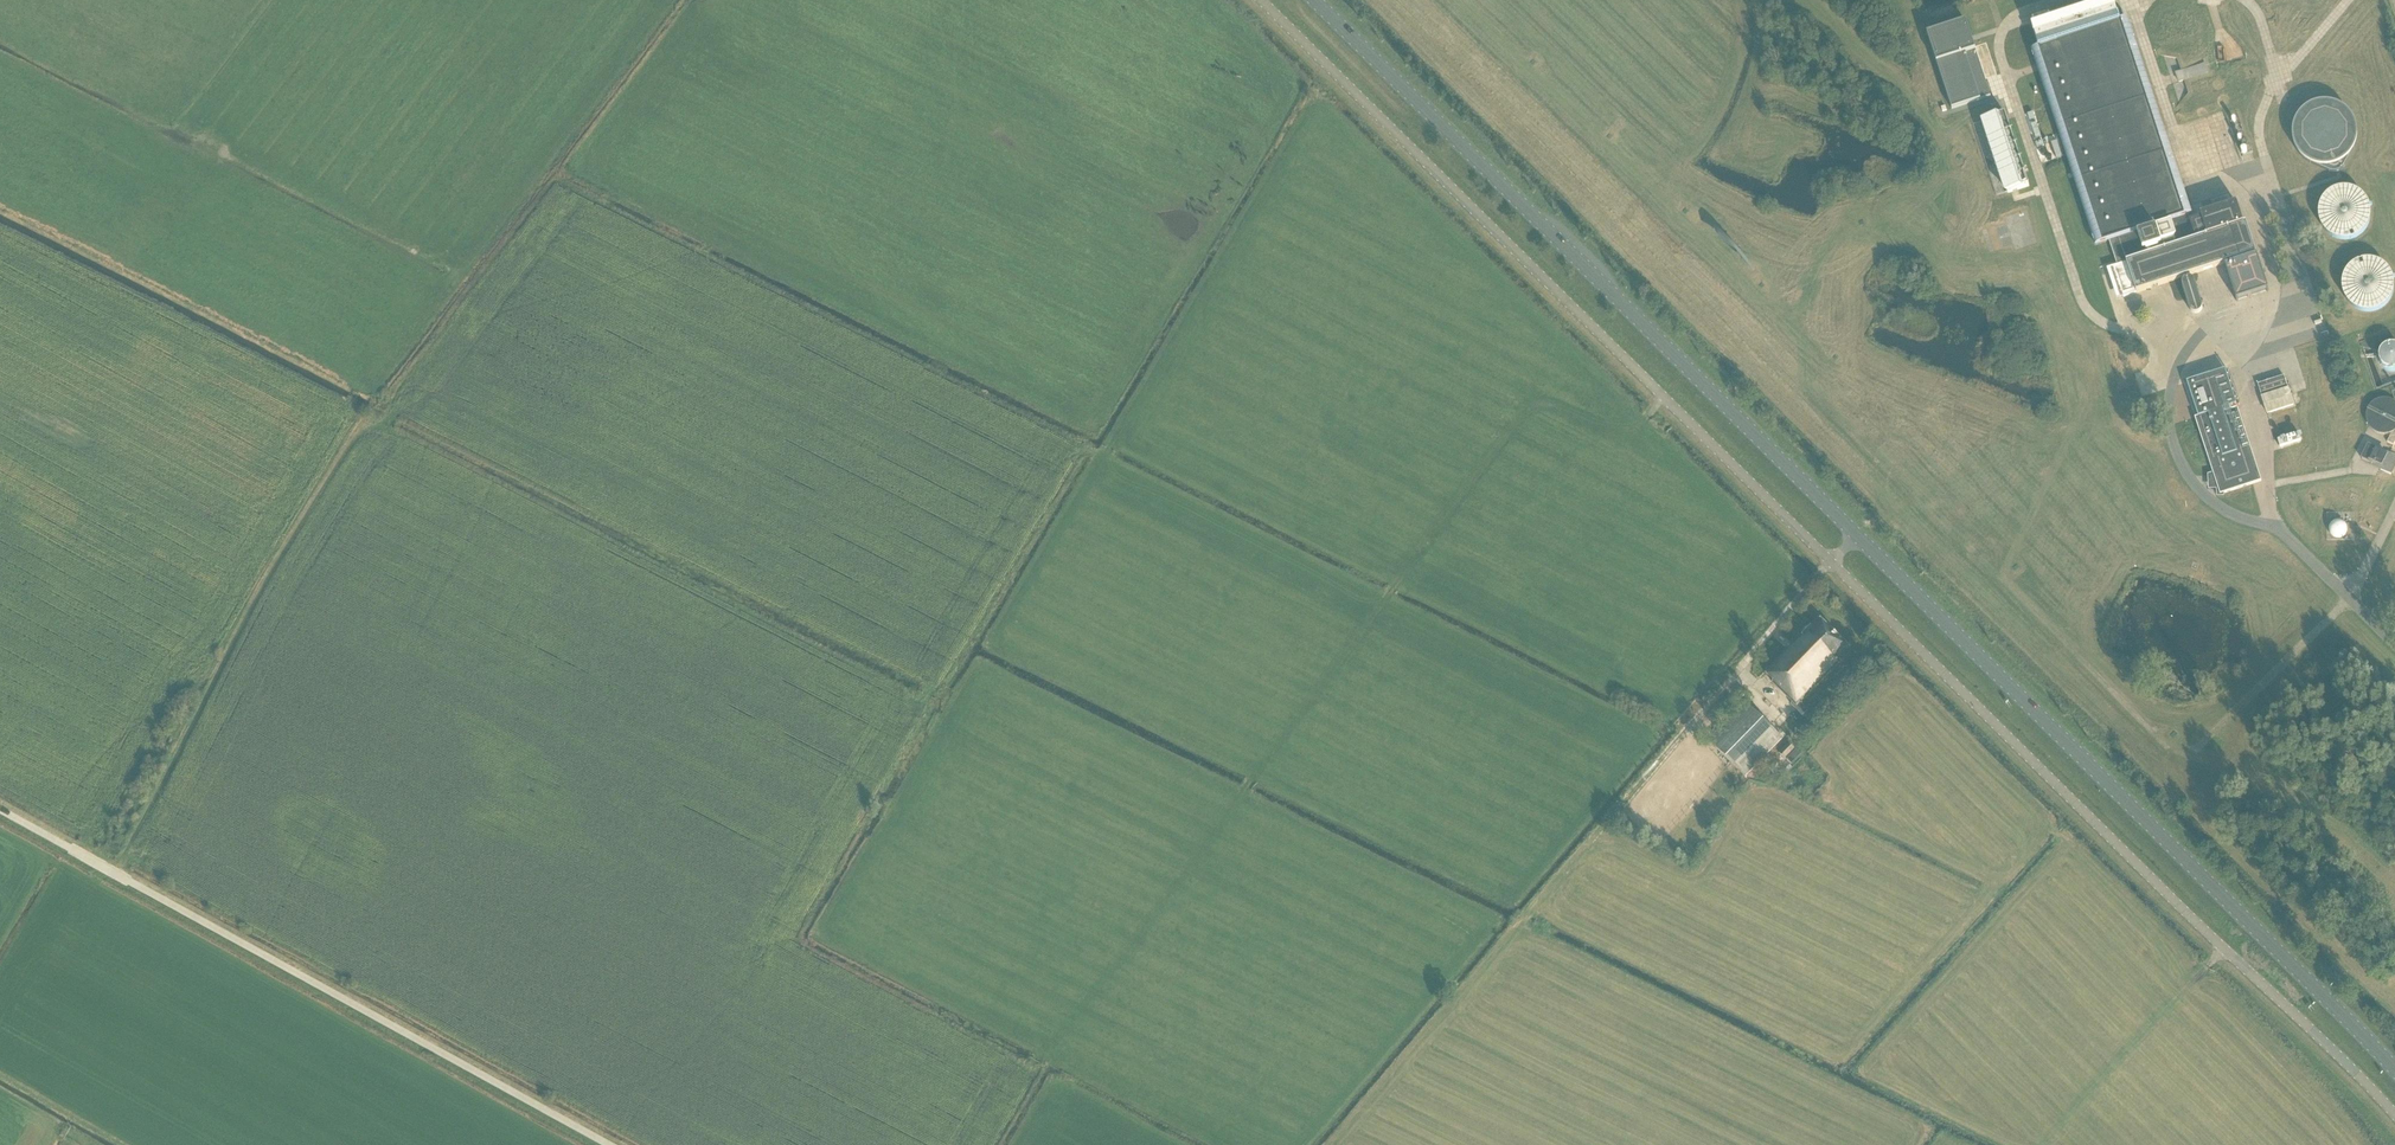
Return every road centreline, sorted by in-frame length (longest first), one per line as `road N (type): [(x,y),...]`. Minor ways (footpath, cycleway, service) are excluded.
road 1 (unclassified): [(2394,1114),(1264,0)]
road 2 (primary): [(2394,1070),(1315,0)]
road 3 (unclassified): [(603,1144),(0,813)]
road 4 (track): [(1612,816),(1463,992)]

